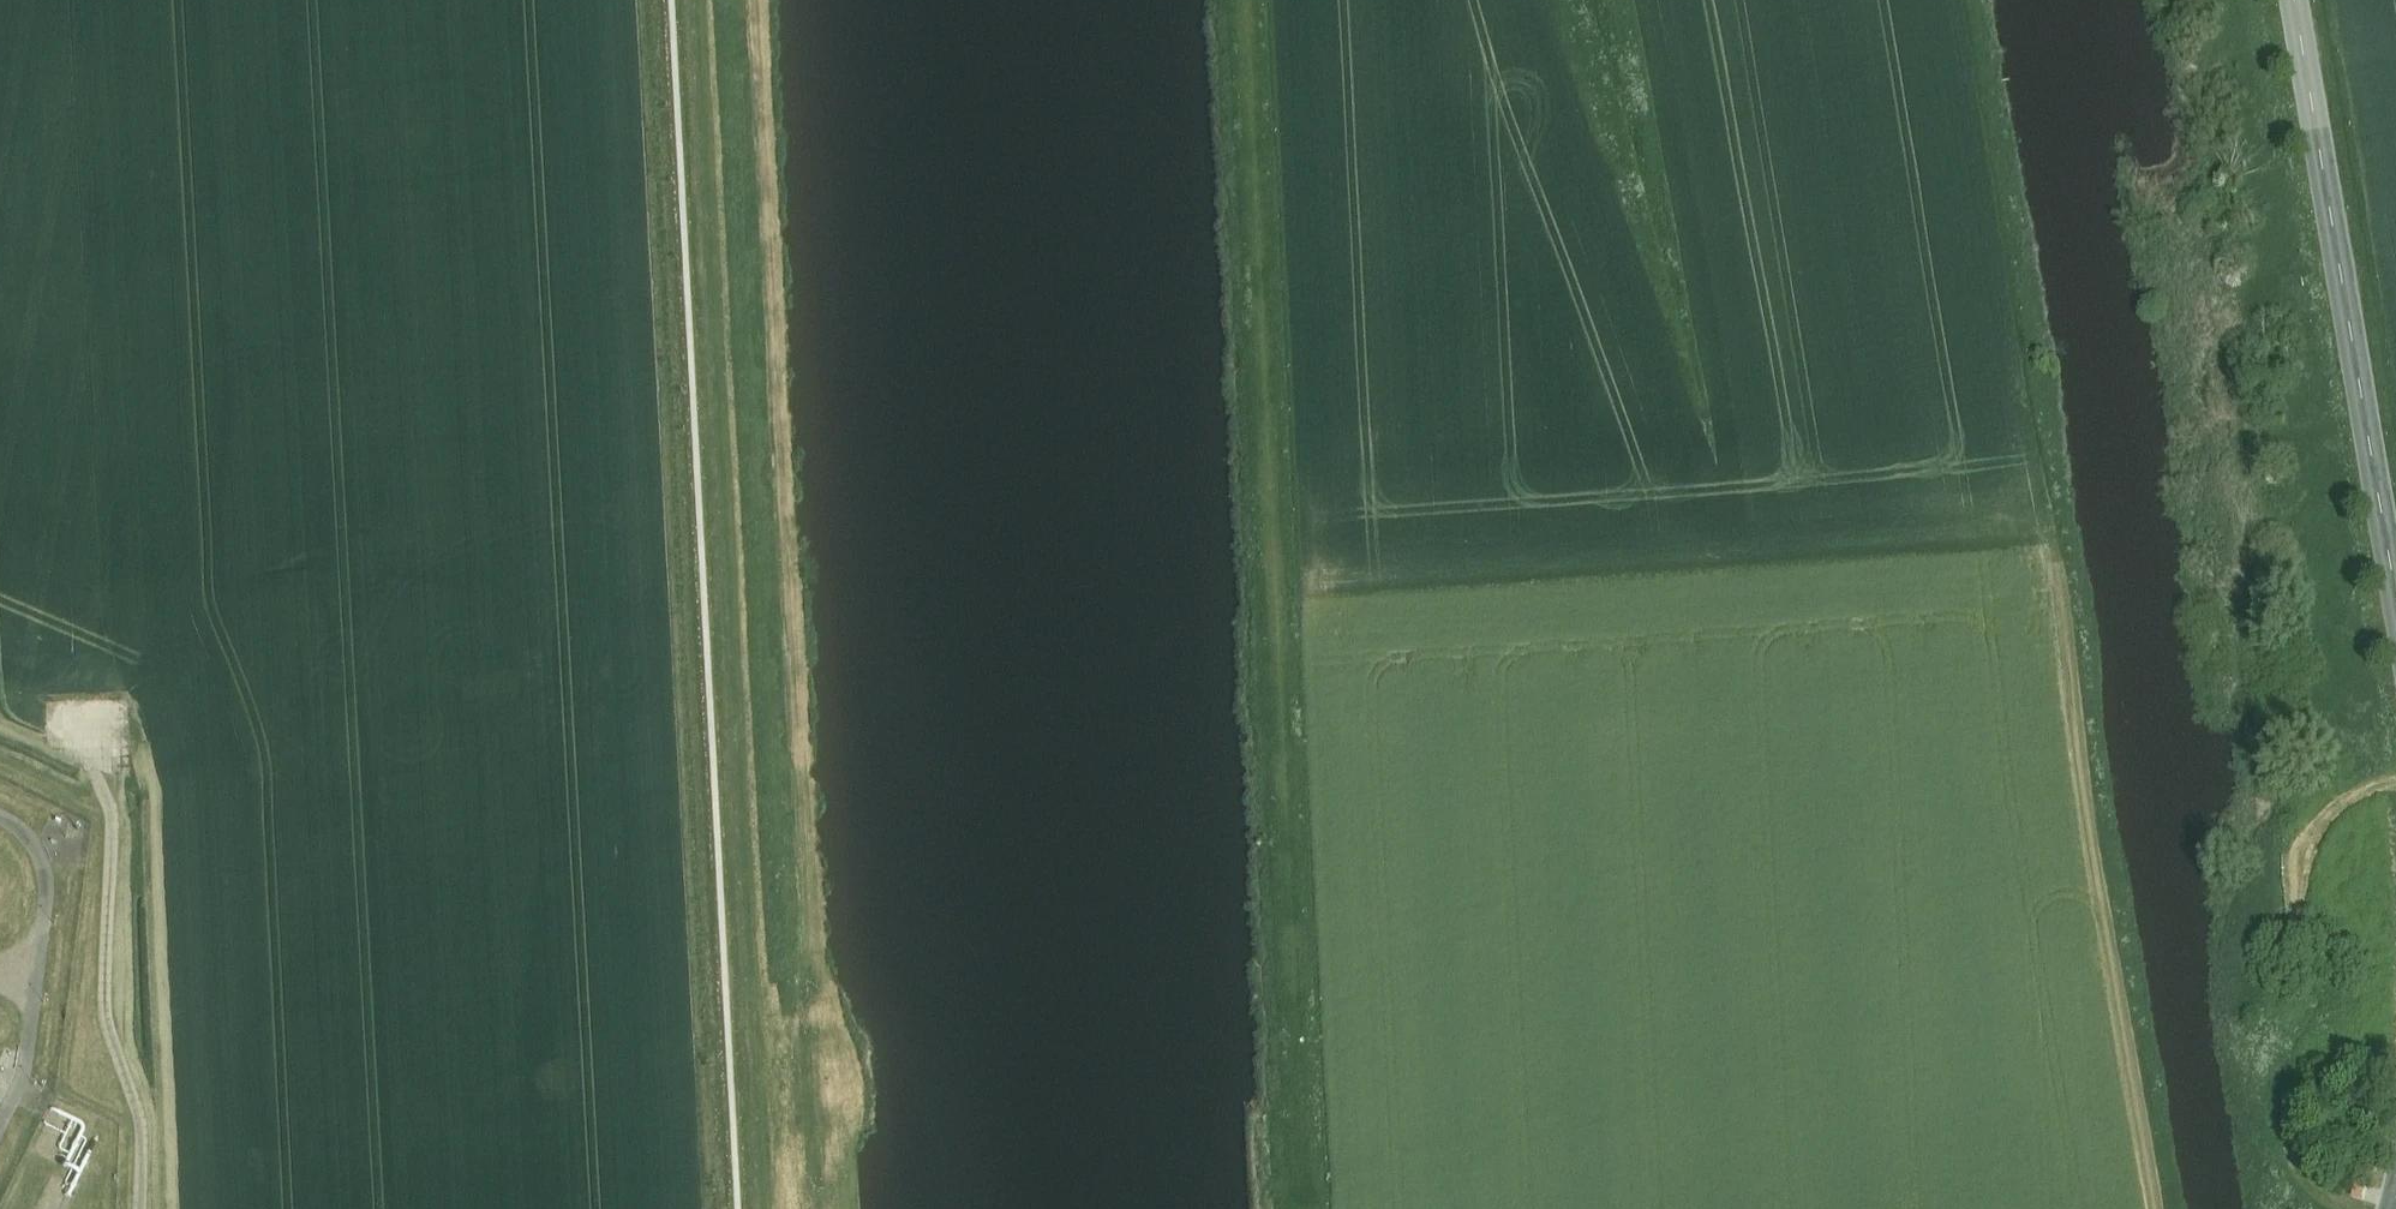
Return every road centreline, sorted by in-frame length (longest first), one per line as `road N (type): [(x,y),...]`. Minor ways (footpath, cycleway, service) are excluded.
road 1 (tertiary): [(2294,0),(2395,586)]
road 2 (track): [(89,756),(112,811),(104,1011),(139,1115),(139,1208)]

